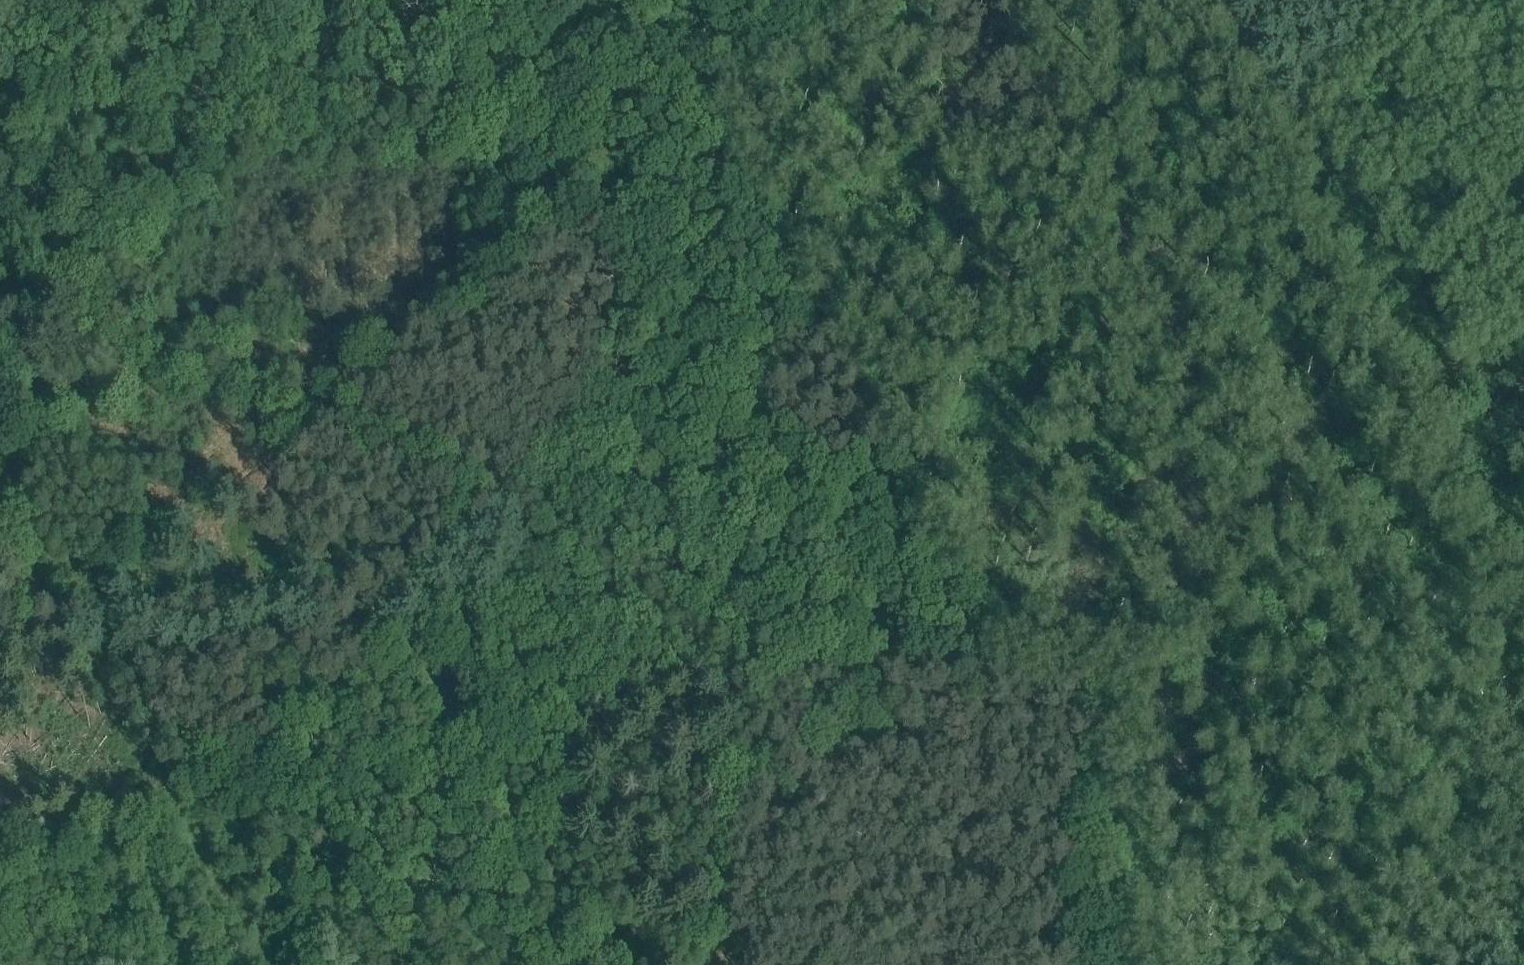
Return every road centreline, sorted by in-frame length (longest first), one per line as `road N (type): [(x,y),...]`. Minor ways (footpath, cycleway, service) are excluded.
road 1 (track): [(1523,545),(1441,380),(1210,0)]
road 2 (track): [(242,964),(26,632)]

